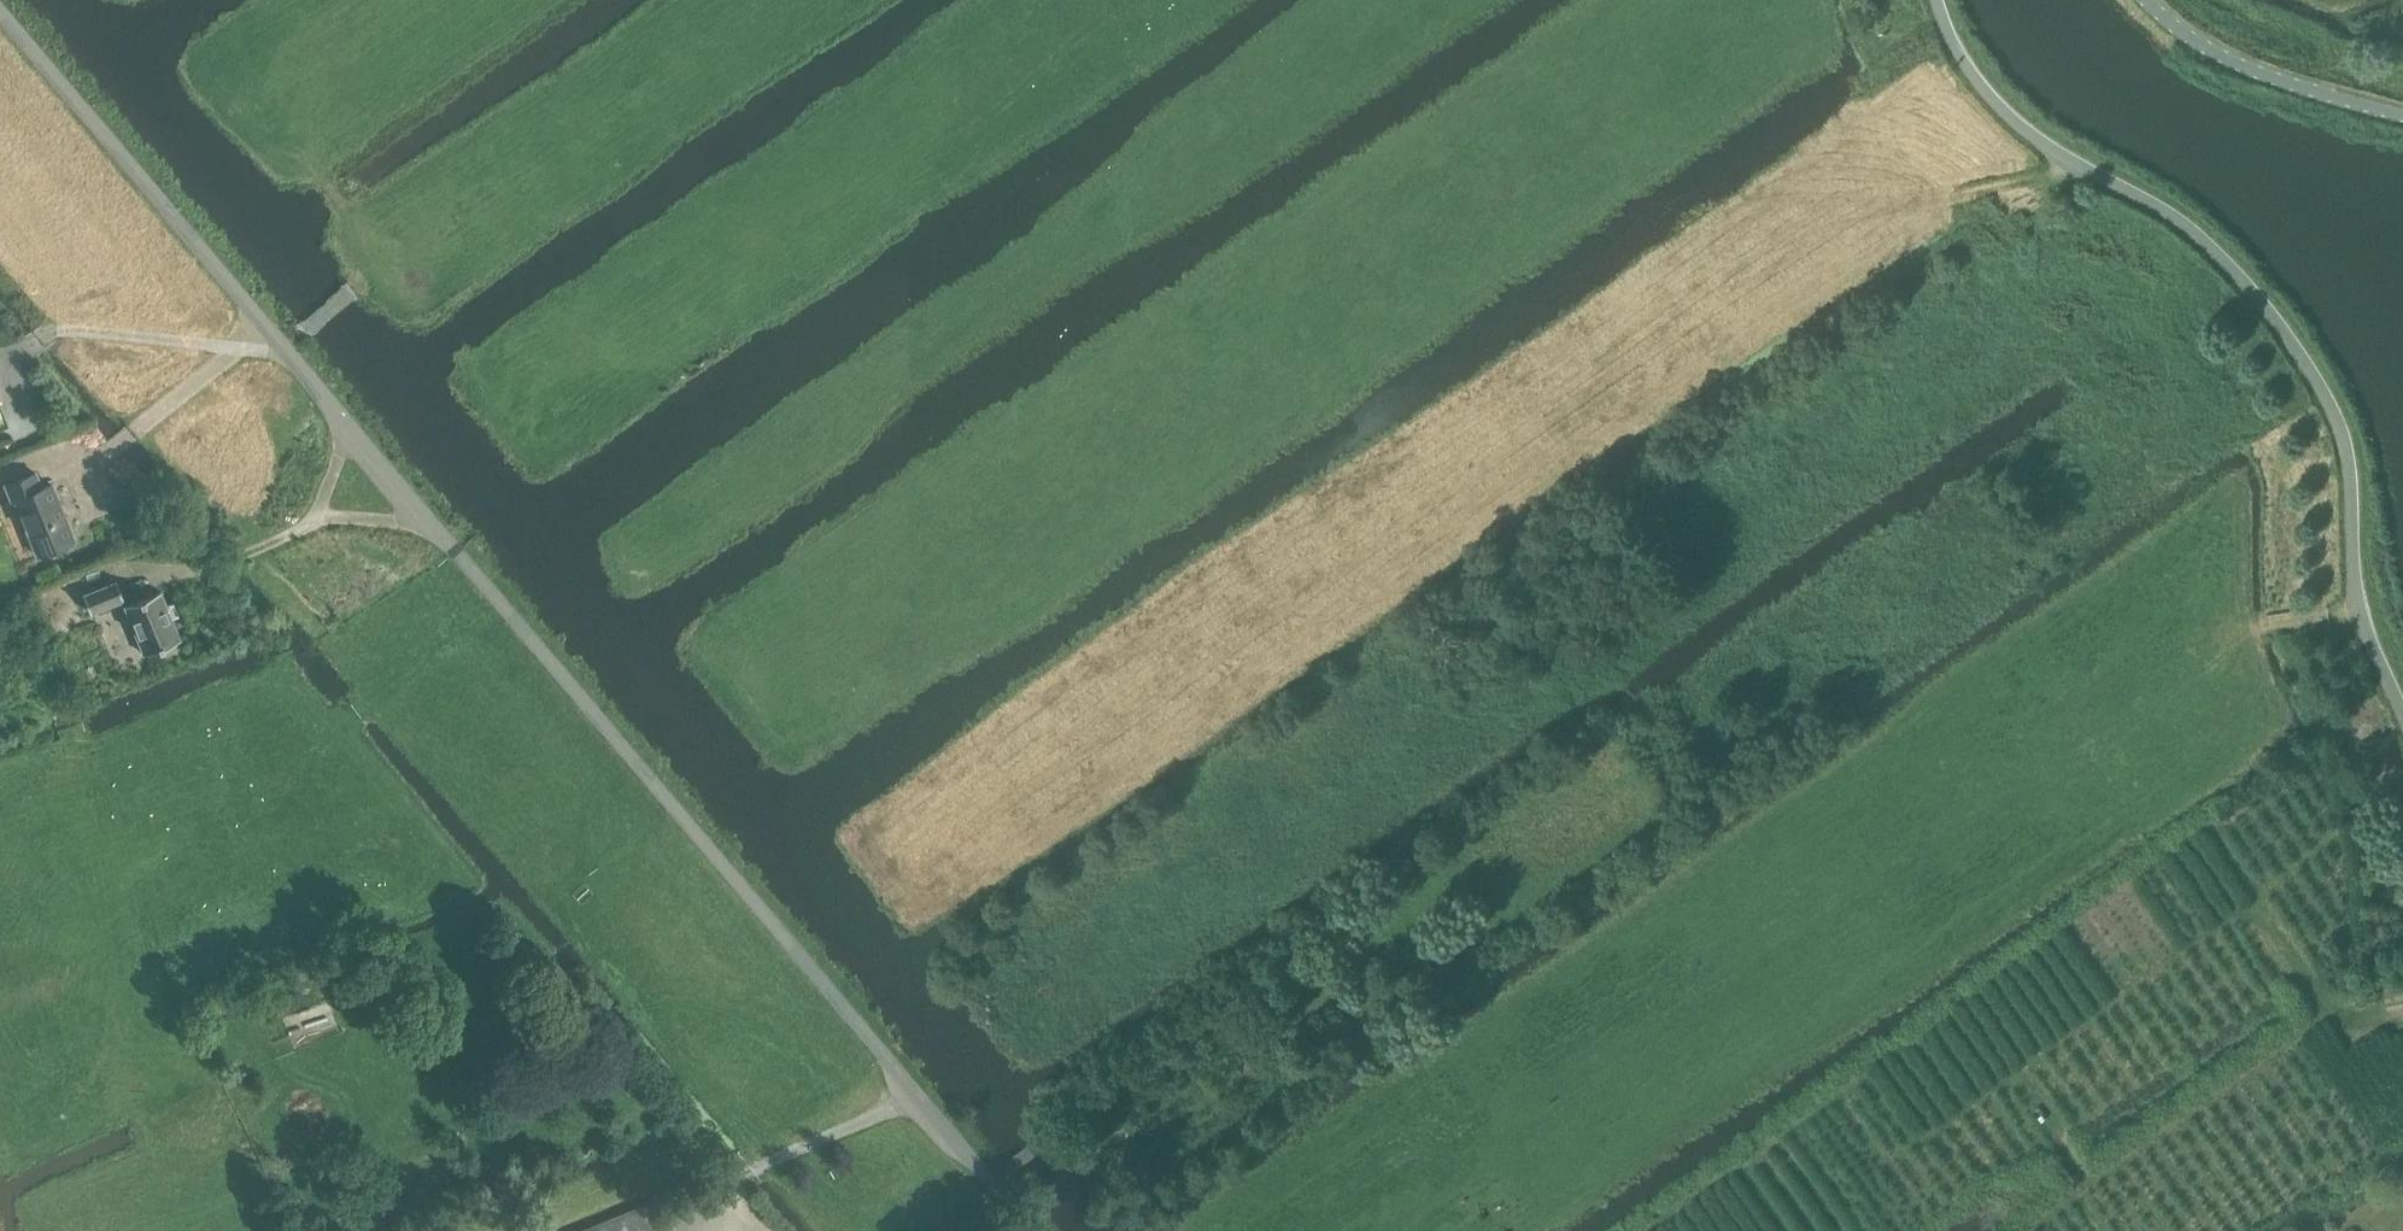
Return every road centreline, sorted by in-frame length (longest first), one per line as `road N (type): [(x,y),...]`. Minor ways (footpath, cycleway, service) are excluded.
road 1 (unclassified): [(1032,1230),(0,17)]
road 2 (unclassified): [(2402,710),(2357,608),(2349,456),(2296,346),(2199,233),(2140,192),(2064,158),(1998,106),(1954,42),(1940,0)]
road 3 (track): [(899,1110),(788,1039),(729,1012),(644,1006),(567,1032)]
road 4 (unclassified): [(2402,112),(2215,47),(2153,0)]

